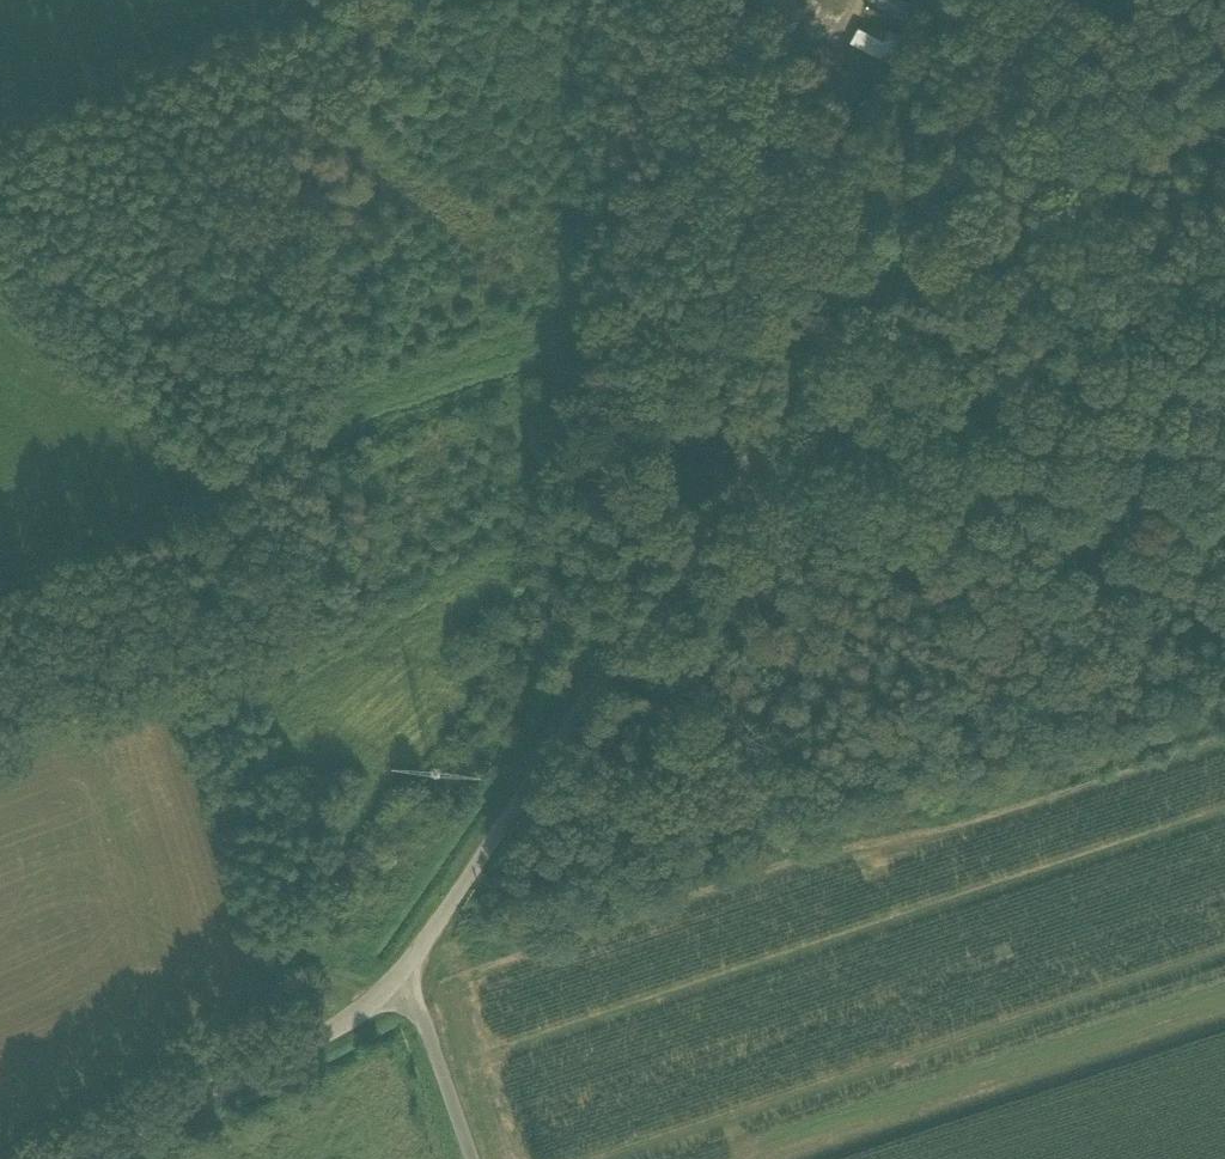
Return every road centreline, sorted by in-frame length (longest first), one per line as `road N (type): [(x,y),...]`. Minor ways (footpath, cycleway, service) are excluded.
road 1 (unclassified): [(404,976),(729,484),(1063,0)]
road 2 (unclassified): [(77,1158),(319,1037),(404,976)]
road 3 (unclassified): [(468,1158),(404,976)]

